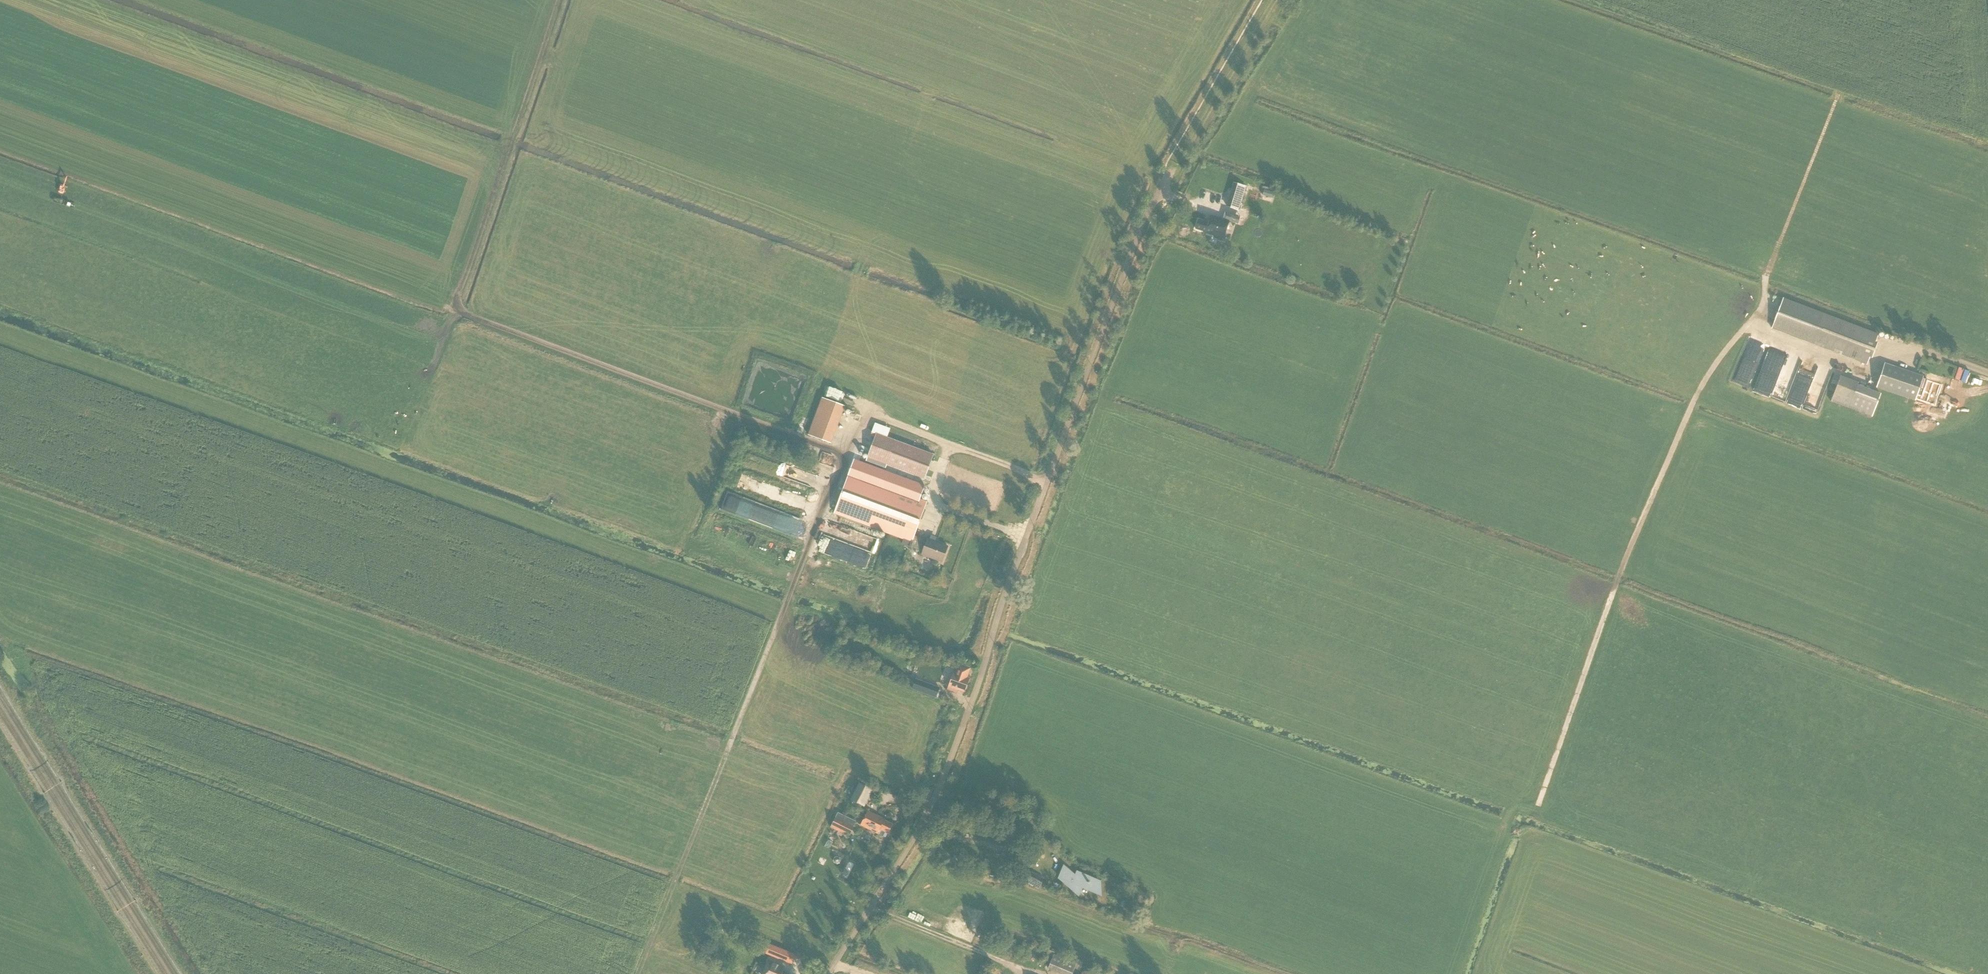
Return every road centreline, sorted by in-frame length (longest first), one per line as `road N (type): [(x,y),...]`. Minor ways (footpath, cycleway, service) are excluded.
road 1 (unclassified): [(827,973),(935,798),(1152,197)]

